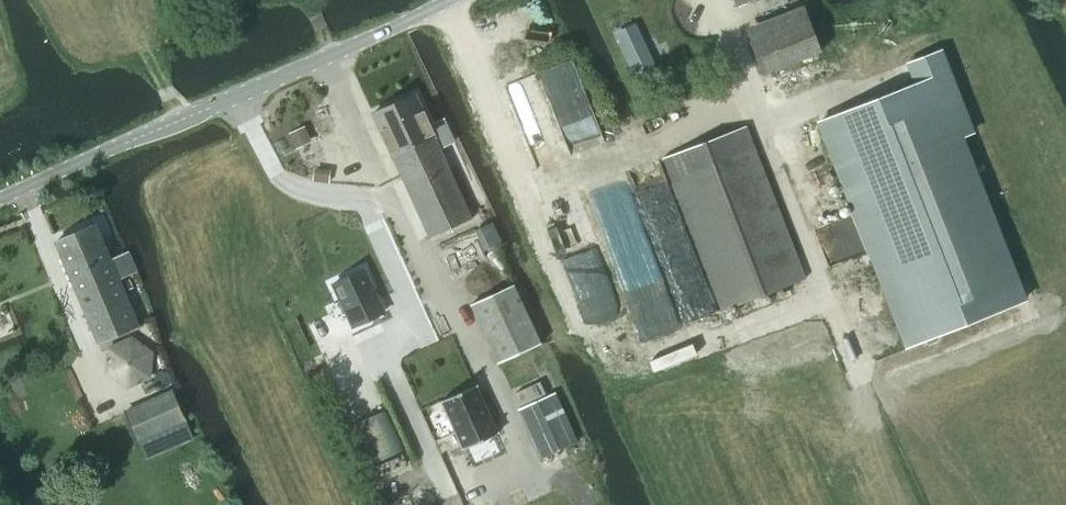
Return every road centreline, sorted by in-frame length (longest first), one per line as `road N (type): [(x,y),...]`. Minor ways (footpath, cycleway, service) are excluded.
road 1 (unclassified): [(0,202),(451,0)]

